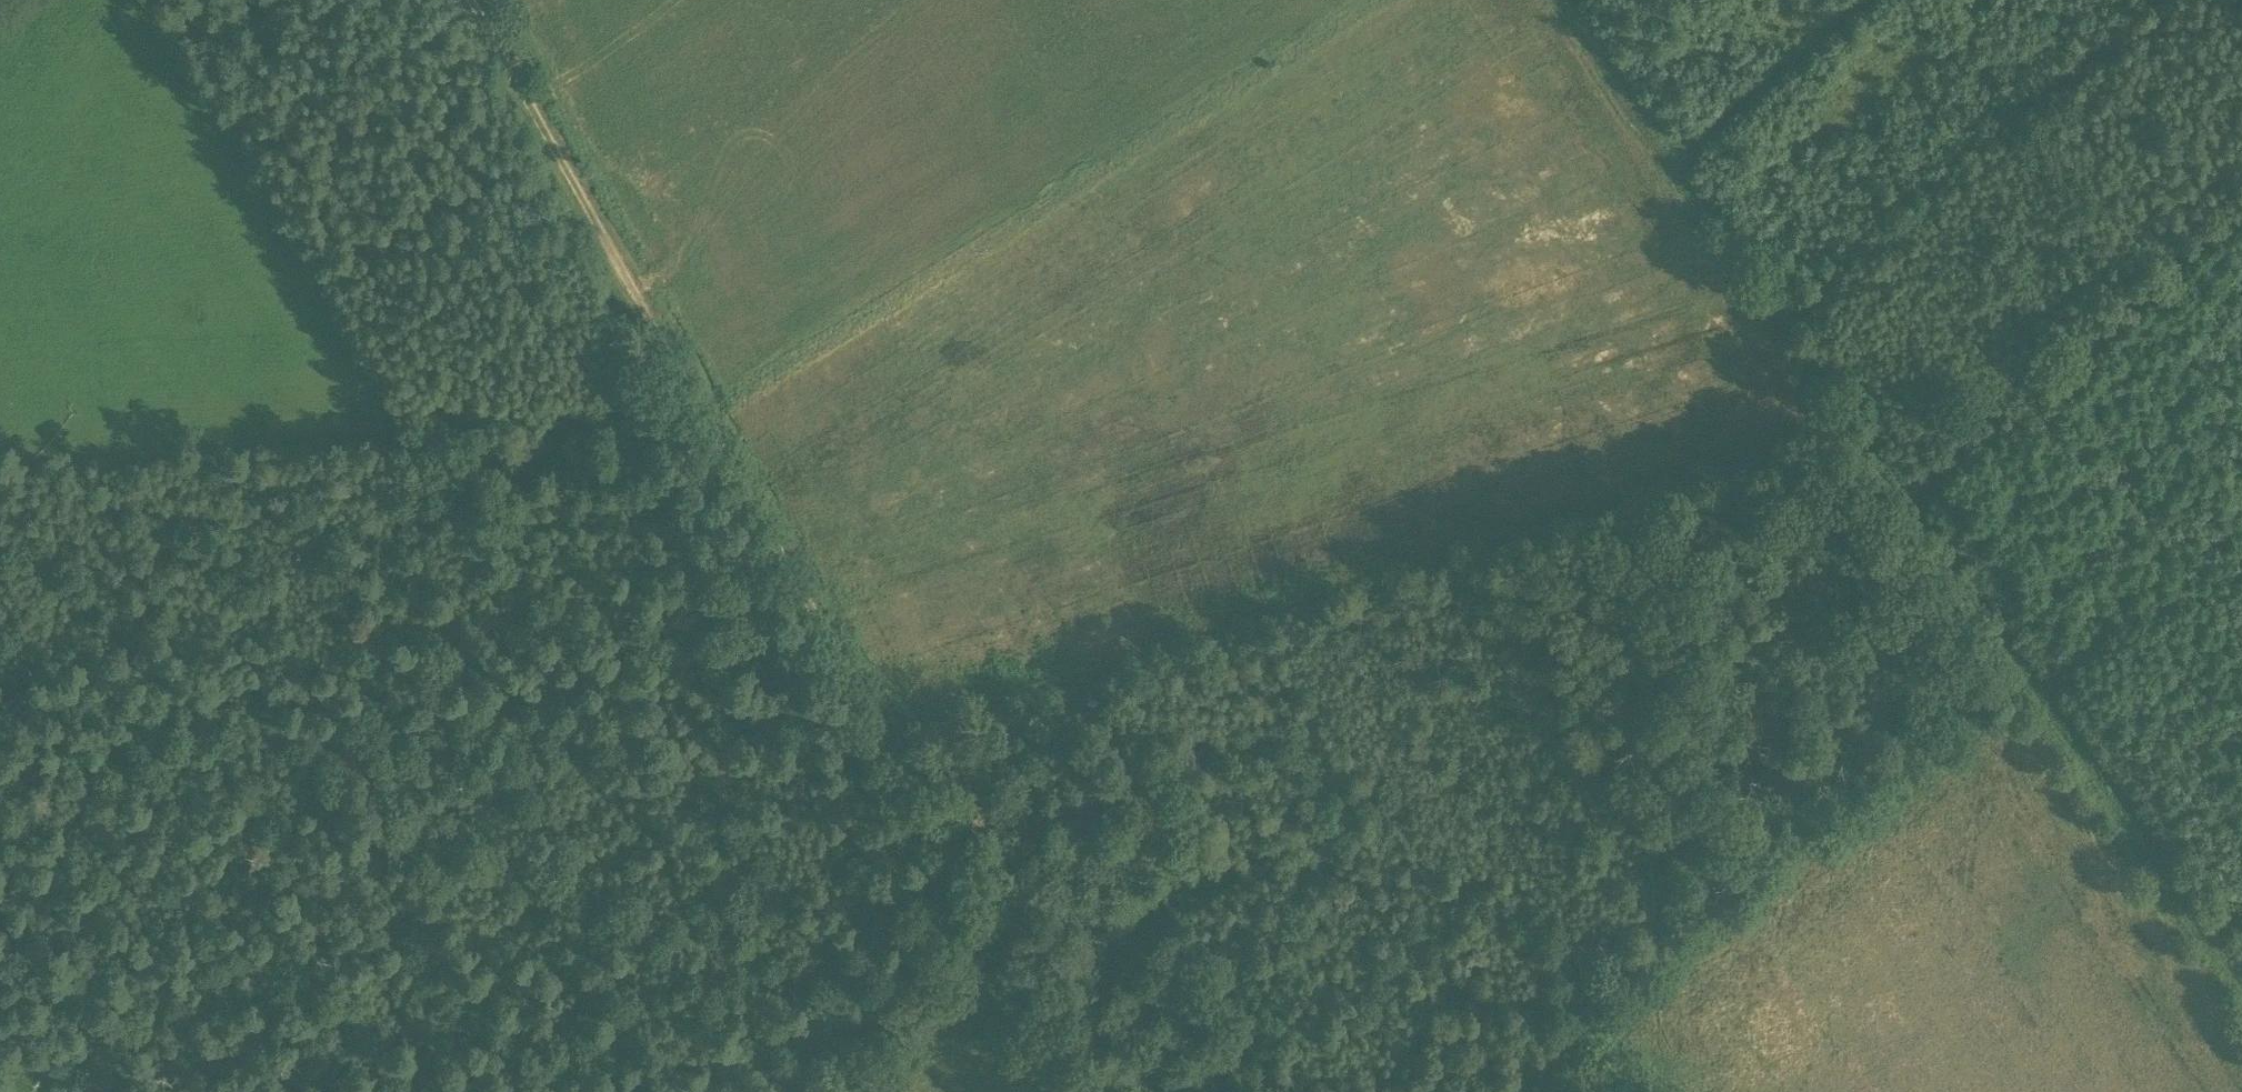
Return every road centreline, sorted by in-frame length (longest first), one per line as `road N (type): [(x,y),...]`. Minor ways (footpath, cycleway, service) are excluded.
road 1 (track): [(1078,1091),(471,0)]
road 2 (track): [(1551,0),(2241,982)]

